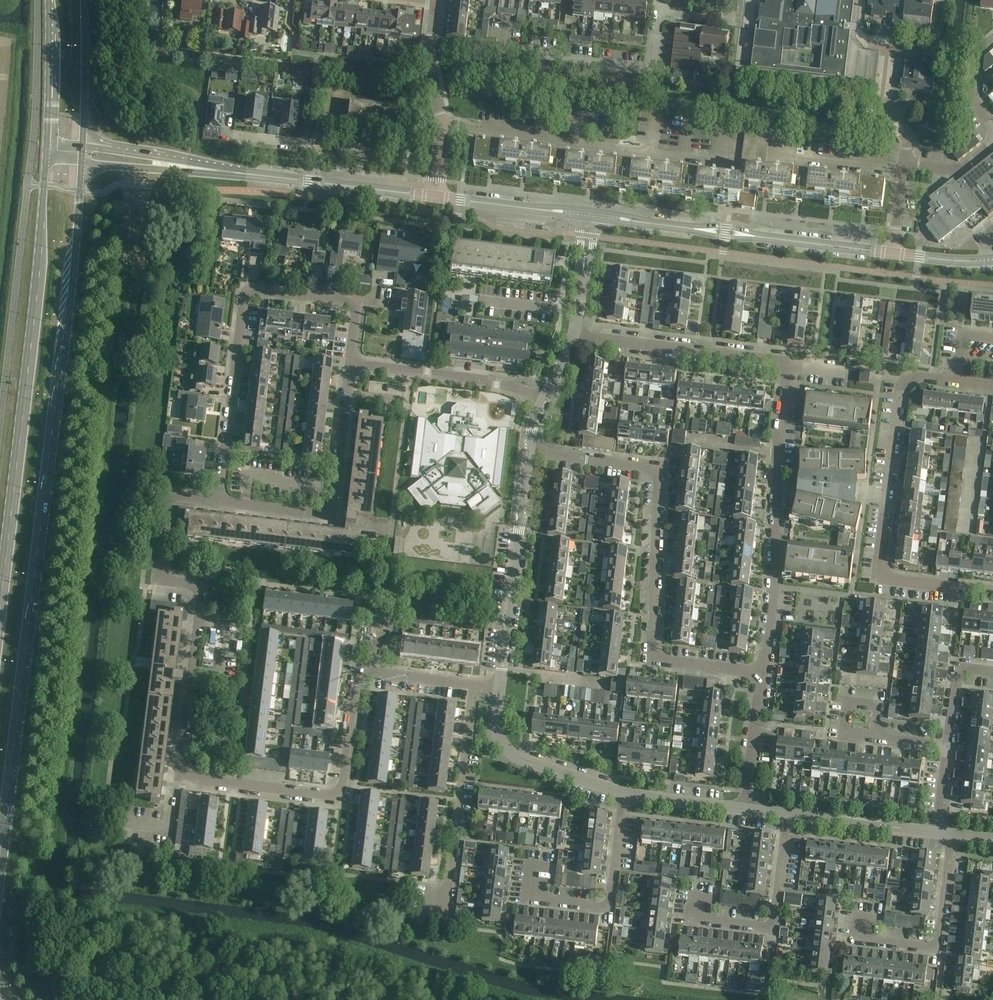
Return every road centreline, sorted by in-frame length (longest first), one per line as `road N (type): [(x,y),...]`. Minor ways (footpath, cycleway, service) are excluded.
road 1 (primary): [(0,864),(82,163)]
road 2 (primary): [(46,150),(0,604)]
road 3 (residential): [(760,674),(654,663),(658,475),(652,466),(529,452)]
road 4 (residential): [(177,775),(344,794),(357,672),(473,684)]
road 5 (residential): [(220,502),(245,289),(358,303),(350,362)]
road 6 (residential): [(177,775),(203,587),(156,581),(166,495),(220,502)]
road 7 (residential): [(788,364),(760,674)]
road 8 (residential): [(731,138),(727,162),(443,126)]
road 9 (tertiary): [(892,253),(589,213)]
road 10 (residential): [(429,49),(500,59),(515,49),(652,70),(660,0)]
road 11 (residential): [(220,502),(332,516),(350,362)]
road 12 (residential): [(444,924),(473,684)]
road 13 (residential): [(499,688),(529,452)]
road 14 (residential): [(536,871),(532,904),(612,913),(624,795)]
road 15 (residential): [(788,364),(574,336)]
road 16 (residential): [(864,918),(860,941),(936,951),(954,837)]
road 17 (residential): [(698,899),(696,920),(772,931),(787,815)]
road 18 (residential): [(879,580),(905,381)]
road 19 (residential): [(542,400),(496,382),(350,362)]
road 20 (residential): [(624,795),(505,748),(495,727),(499,688)]
road 21 (tertiary): [(239,173),(83,145)]
road 22 (tertiary): [(82,163),(239,173)]
road 23 (tertiary): [(589,213),(433,195)]
road 24 (residential): [(938,835),(787,815)]
road 25 (primary): [(48,0),(46,150)]
road 26 (primary): [(83,145),(84,0)]
road 27 (residential): [(760,674),(748,811)]
road 28 (residential): [(905,168),(774,156)]
road 29 (residential): [(748,811),(624,795)]
road 30 (residential): [(574,336),(589,213)]
road 31 (residential): [(234,136),(319,145),(314,181)]

